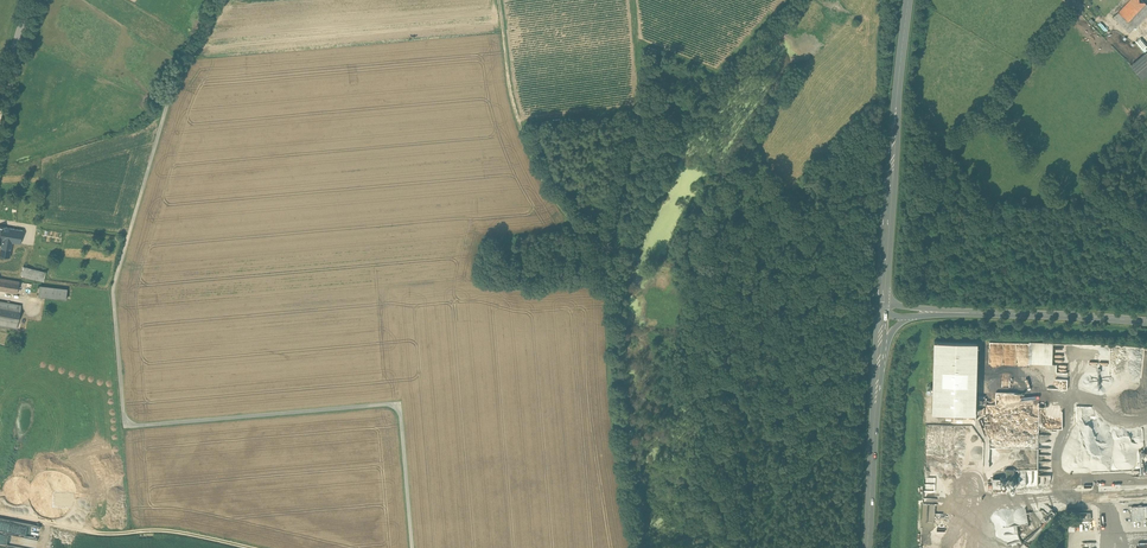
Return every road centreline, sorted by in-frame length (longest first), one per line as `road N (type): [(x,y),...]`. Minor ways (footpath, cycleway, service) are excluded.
road 1 (track): [(225,0),(172,90),(115,286),(126,425),(396,407),(412,547)]
road 2 (track): [(635,547),(614,426),(601,263),(640,111),(631,0)]
road 3 (primary): [(907,0),(882,310)]
road 4 (track): [(601,263),(544,182),(522,131),(498,0)]
road 5 (track): [(259,547),(180,530),(108,534),(0,513)]
road 6 (tertiary): [(919,312),(1146,323)]
road 7 (primary): [(879,348),(868,547)]

